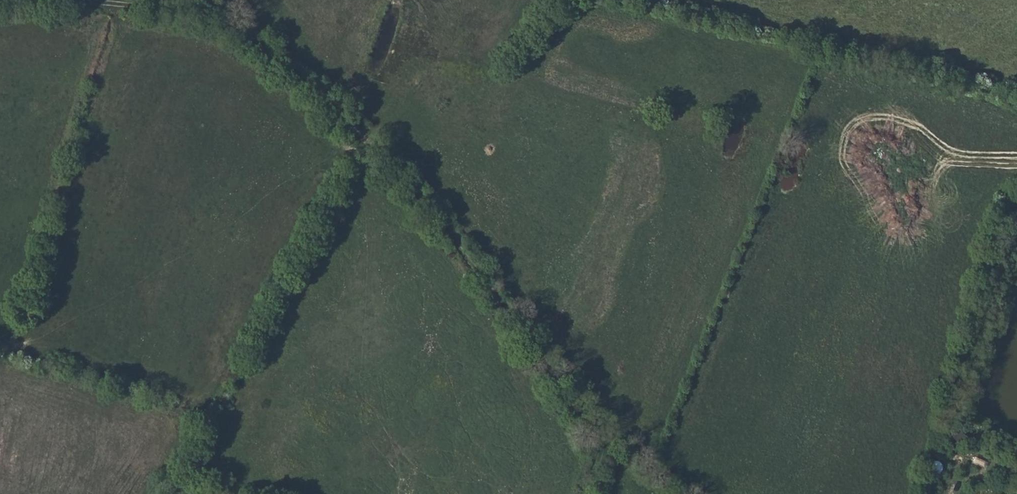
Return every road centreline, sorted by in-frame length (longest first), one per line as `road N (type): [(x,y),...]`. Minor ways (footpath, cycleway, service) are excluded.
road 1 (track): [(15,0),(141,6),(242,36),(312,92),(431,203),(540,342),(604,449),(586,493)]

